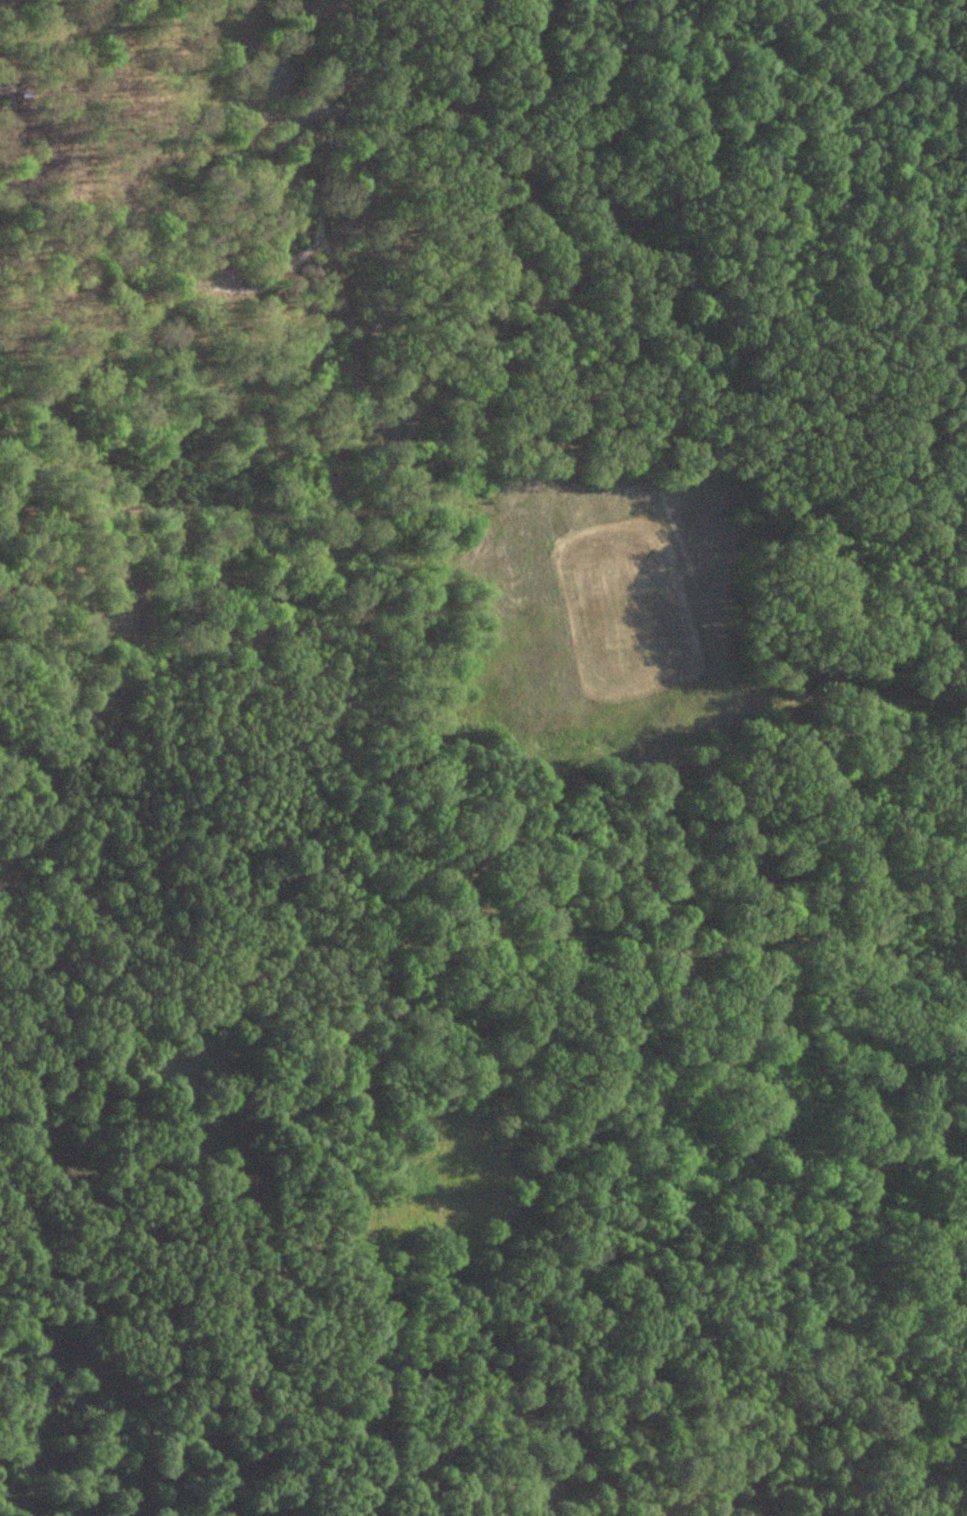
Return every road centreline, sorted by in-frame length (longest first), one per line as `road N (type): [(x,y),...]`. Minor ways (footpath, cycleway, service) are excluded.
road 1 (track): [(491,0),(509,113),(560,261),(670,504)]
road 2 (track): [(670,504),(725,675),(748,696),(966,704)]

